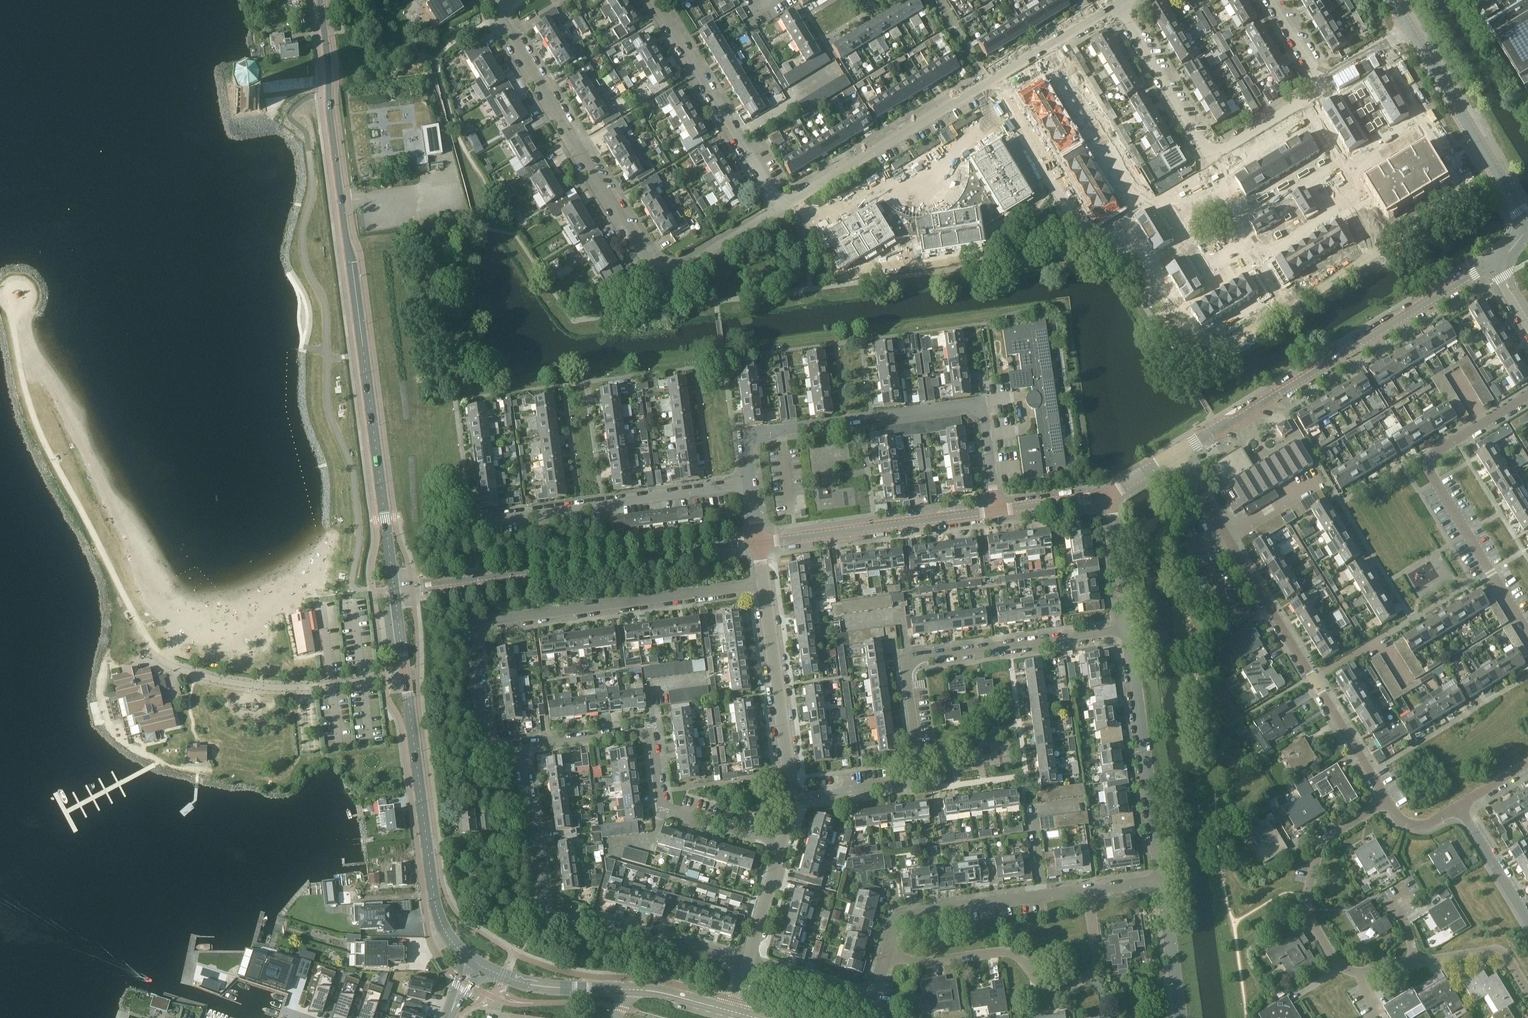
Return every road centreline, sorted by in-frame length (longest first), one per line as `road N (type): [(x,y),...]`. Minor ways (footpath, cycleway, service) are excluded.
road 1 (secondary): [(396,592),(321,0)]
road 2 (residential): [(792,793),(920,779),(905,657),(1129,629)]
road 3 (residential): [(781,208),(689,264),(655,267),(496,7)]
road 4 (residential): [(521,747),(488,744),(484,733),(474,635),(486,619),(764,584)]
road 5 (residential): [(1120,2),(781,208)]
road 6 (residential): [(996,510),(984,415),(972,403),(753,433),(745,443),(750,483)]
road 7 (secondary): [(474,962),(449,935),(433,893),(396,592)]
road 8 (tertiary): [(1176,453),(1497,260)]
road 9 (residential): [(746,963),(542,906),(521,747)]
road 10 (tertiary): [(396,592),(759,542)]
road 11 (residential): [(779,840),(664,807),(651,732),(521,747)]
road 12 (residential): [(1087,891),(1096,959),(1081,978),(1051,981),(1016,953),(928,962),(887,957)]
road 13 (residential): [(1415,962),(1345,968),(1309,912),(1324,843),(1387,800)]
road 14 (residential): [(472,519),(750,483)]
road 15 (residential): [(1527,630),(1429,470),(1431,458),(1486,425)]
road 16 (residential): [(1163,880),(1129,629)]
road 17 (residential): [(1215,156),(1226,175),(1224,197),(1255,246),(1267,251),(1355,199),(1360,187),(1353,171)]
road 18 (residential): [(781,208),(659,0)]
road 19 (tertiary): [(759,542),(996,510)]
road 20 (tertiary): [(1527,227),(1411,25)]
road 21 (residential): [(887,957),(897,919),(1087,891)]
road 22 (residential): [(792,793),(764,584)]
road 23 (residential): [(1120,2),(1215,156)]
road 24 (residential): [(746,963),(865,997),(876,993),(887,957)]
road 25 (residential): [(1314,680),(1227,535)]
road 26 (secondary): [(623,990),(534,987),(474,962)]
road 27 (residential): [(1387,800),(1314,680)]
road 28 (residential): [(1181,1017),(1163,880)]
road 29 (residential): [(1129,629),(1109,493)]
road 30 (residential): [(1527,991),(1500,953),(1415,962)]
road 31 (residential): [(1527,917),(1460,805)]
road 32 (residential): [(746,963),(779,840)]

